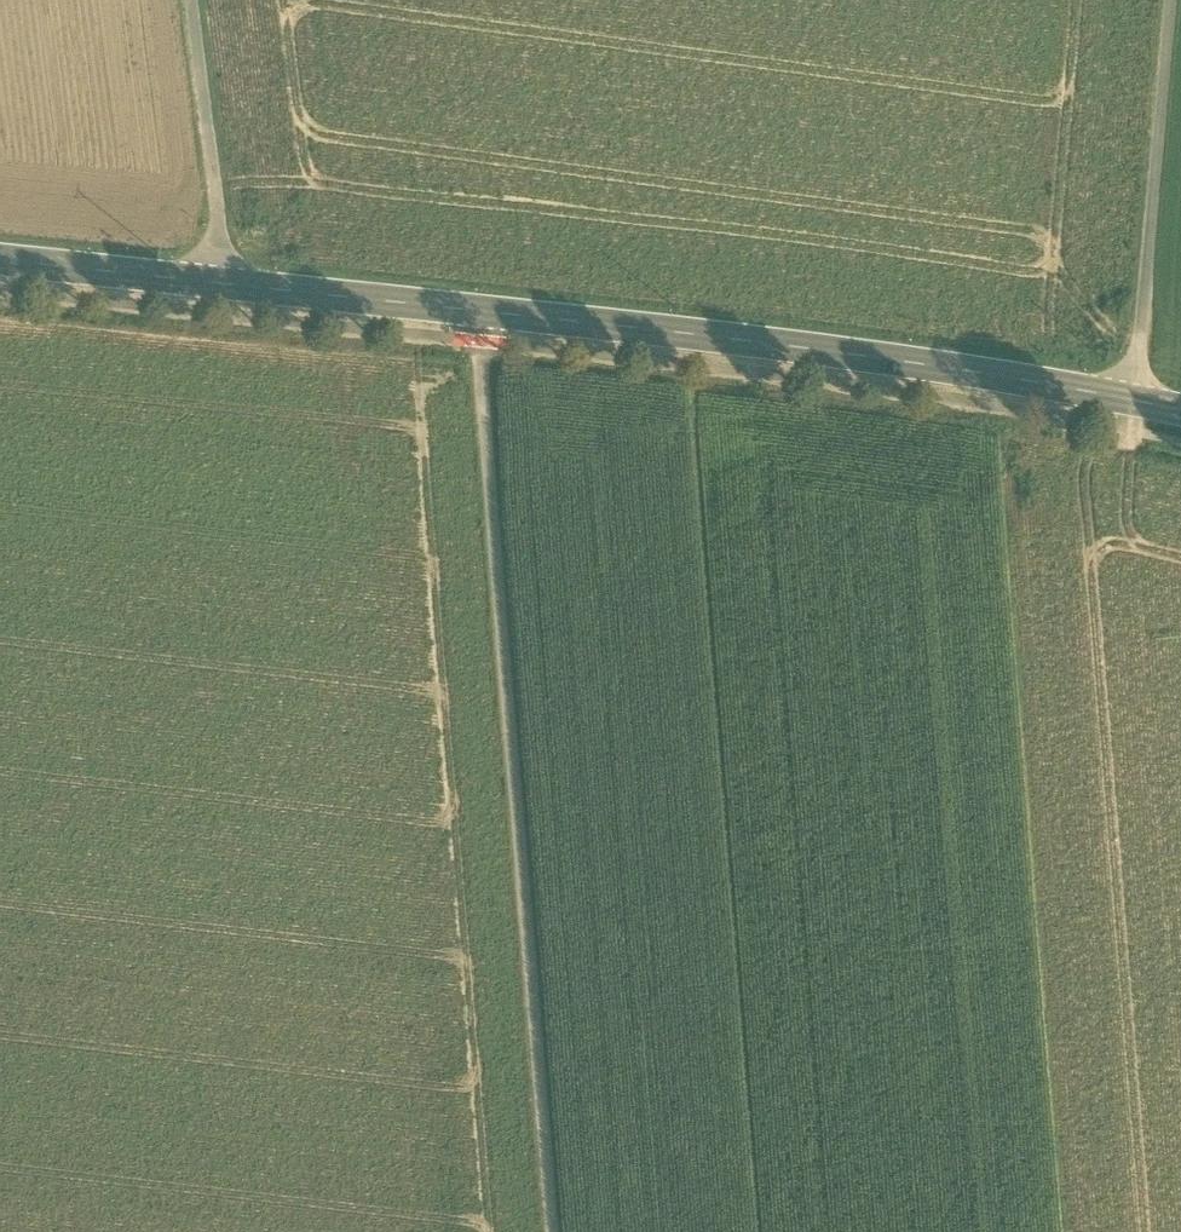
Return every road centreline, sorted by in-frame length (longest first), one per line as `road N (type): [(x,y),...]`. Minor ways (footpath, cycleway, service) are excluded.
road 1 (track): [(476,306),(551,1231)]
road 2 (tertiary): [(1132,399),(476,306),(226,281)]
road 3 (unclassified): [(1167,0),(1132,399)]
road 4 (unclassified): [(226,281),(189,0)]
road 5 (tertiary): [(226,281),(0,259)]

